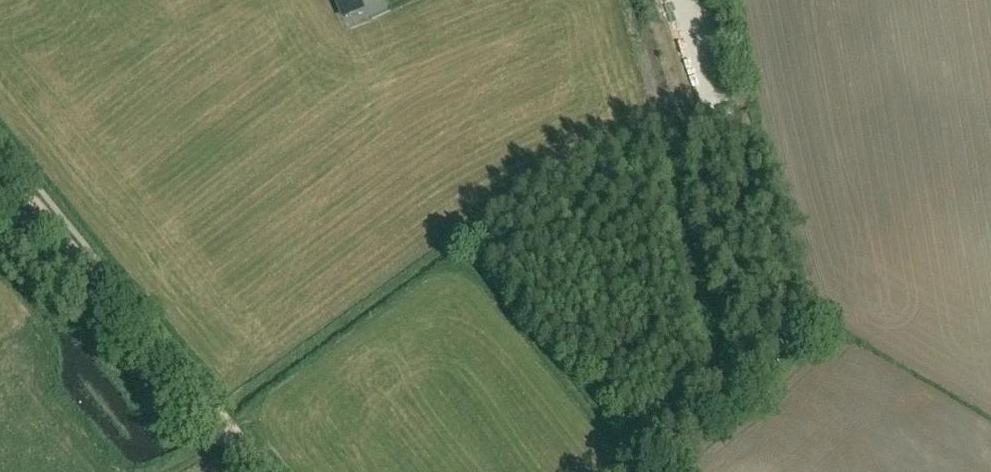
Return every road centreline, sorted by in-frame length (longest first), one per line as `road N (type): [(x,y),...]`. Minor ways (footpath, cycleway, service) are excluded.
road 1 (track): [(259,471),(0,157)]

